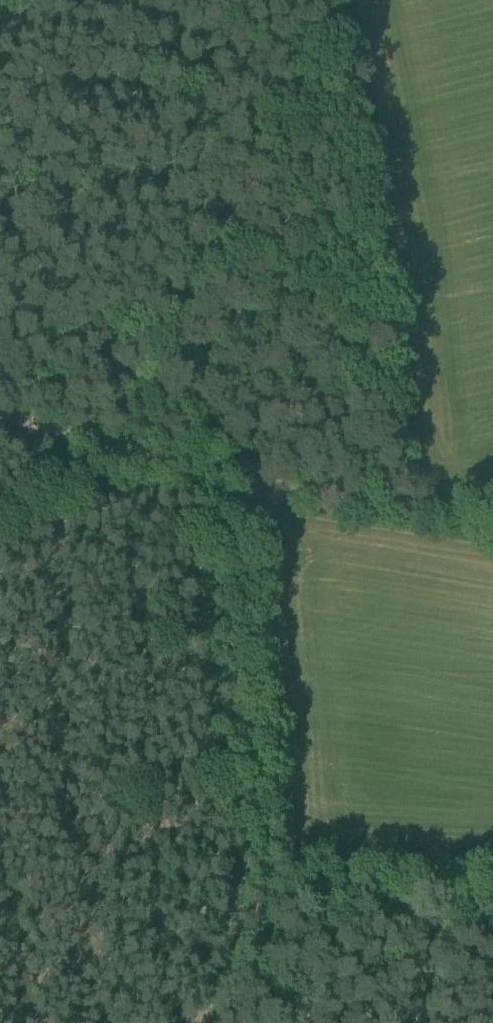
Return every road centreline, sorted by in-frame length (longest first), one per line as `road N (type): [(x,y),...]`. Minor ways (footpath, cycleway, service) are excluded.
road 1 (track): [(0,413),(308,492),(492,526)]
road 2 (track): [(204,1022),(270,896)]

